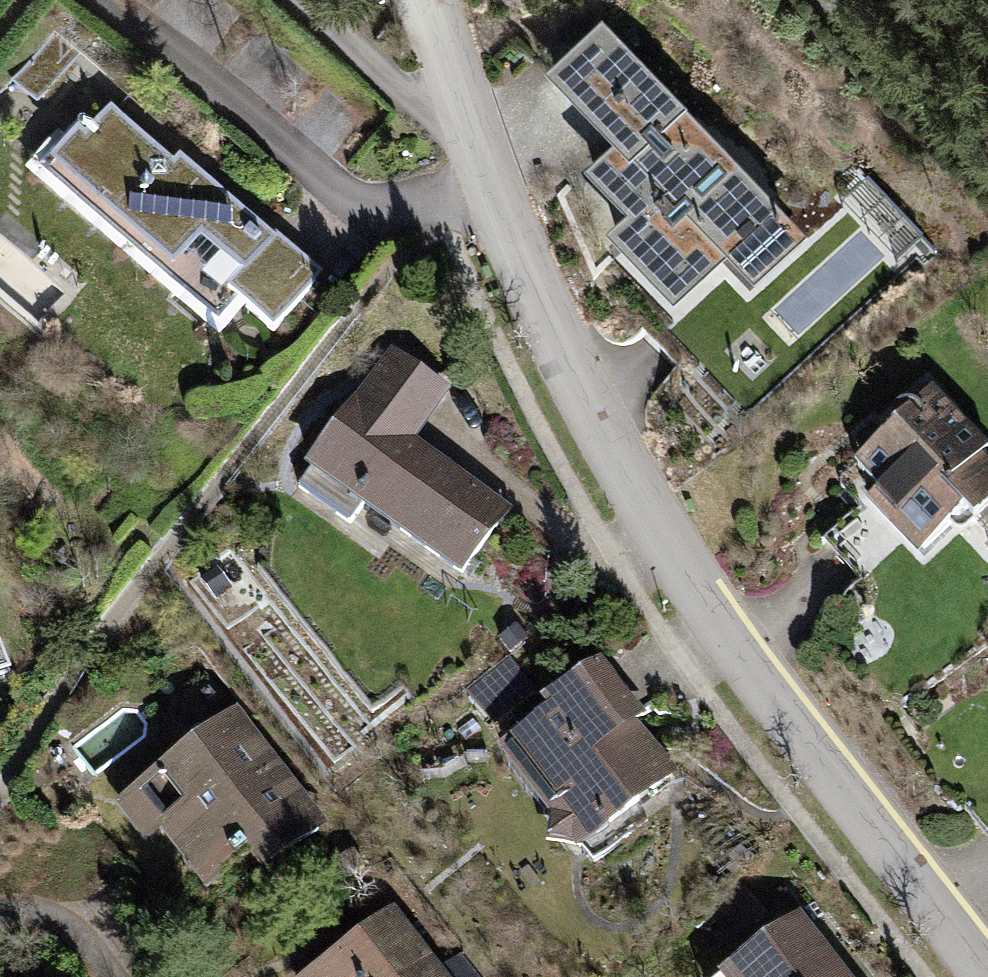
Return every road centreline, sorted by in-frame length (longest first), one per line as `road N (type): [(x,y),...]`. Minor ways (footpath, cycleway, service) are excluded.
road 1 (residential): [(483,185),(622,464),(742,655),(987,970)]
road 2 (residential): [(106,0),(350,199),(394,215),(453,202),(483,185)]
road 3 (residential): [(311,0),(483,185)]
road 4 (track): [(859,0),(987,136)]
road 5 (residential): [(0,916),(42,915),(80,939),(109,976)]

